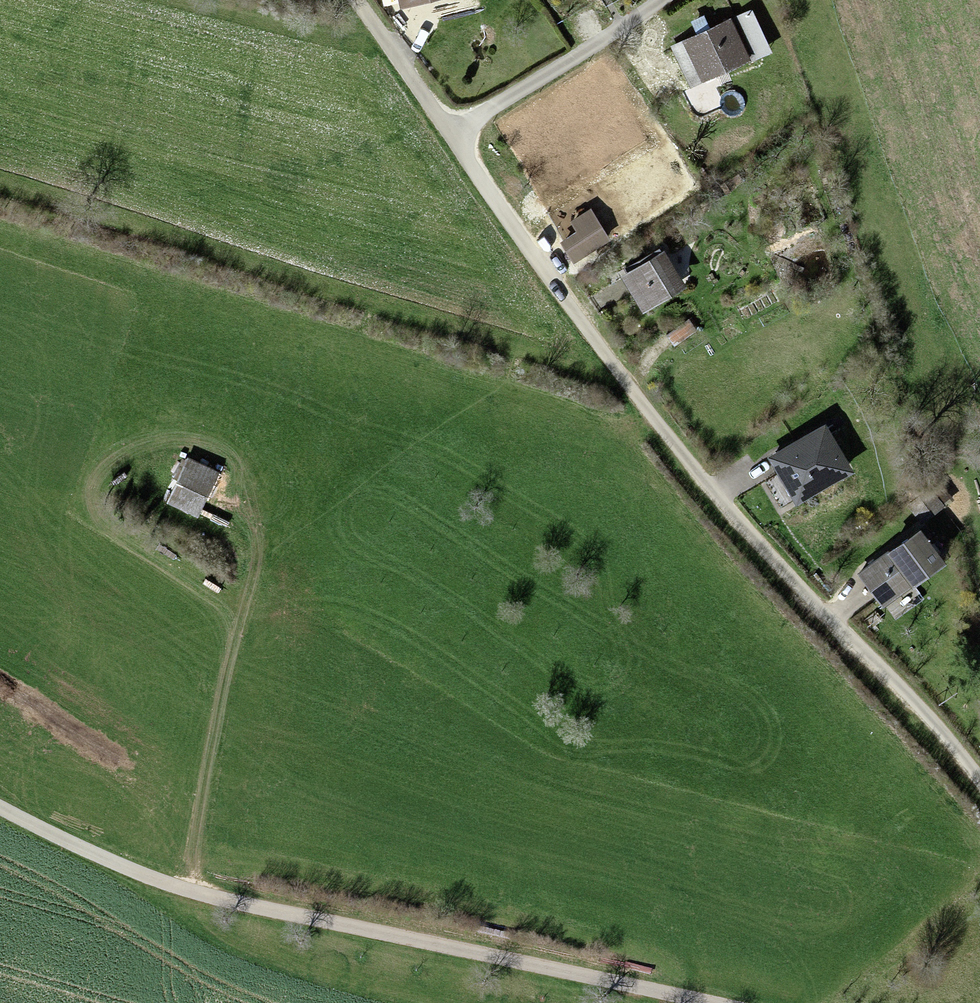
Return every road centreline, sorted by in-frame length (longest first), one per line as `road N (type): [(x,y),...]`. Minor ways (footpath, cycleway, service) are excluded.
road 1 (unclassified): [(979,780),(767,559),(659,432),(478,177),(479,135),(521,95),(676,0)]
road 2 (track): [(0,807),(186,889),(712,1002)]
road 3 (track): [(186,889),(237,579)]
road 4 (track): [(478,177),(354,0)]

